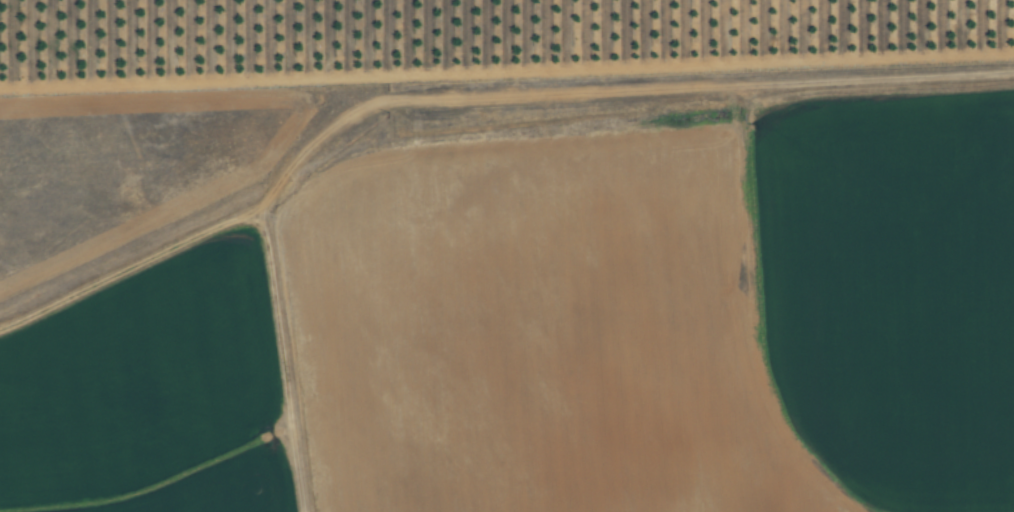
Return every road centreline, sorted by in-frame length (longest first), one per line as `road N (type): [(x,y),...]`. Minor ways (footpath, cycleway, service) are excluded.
road 1 (residential): [(787,511),(653,194),(581,153),(492,135),(334,150),(70,305),(0,321)]
road 2 (residential): [(0,80),(1013,65)]

